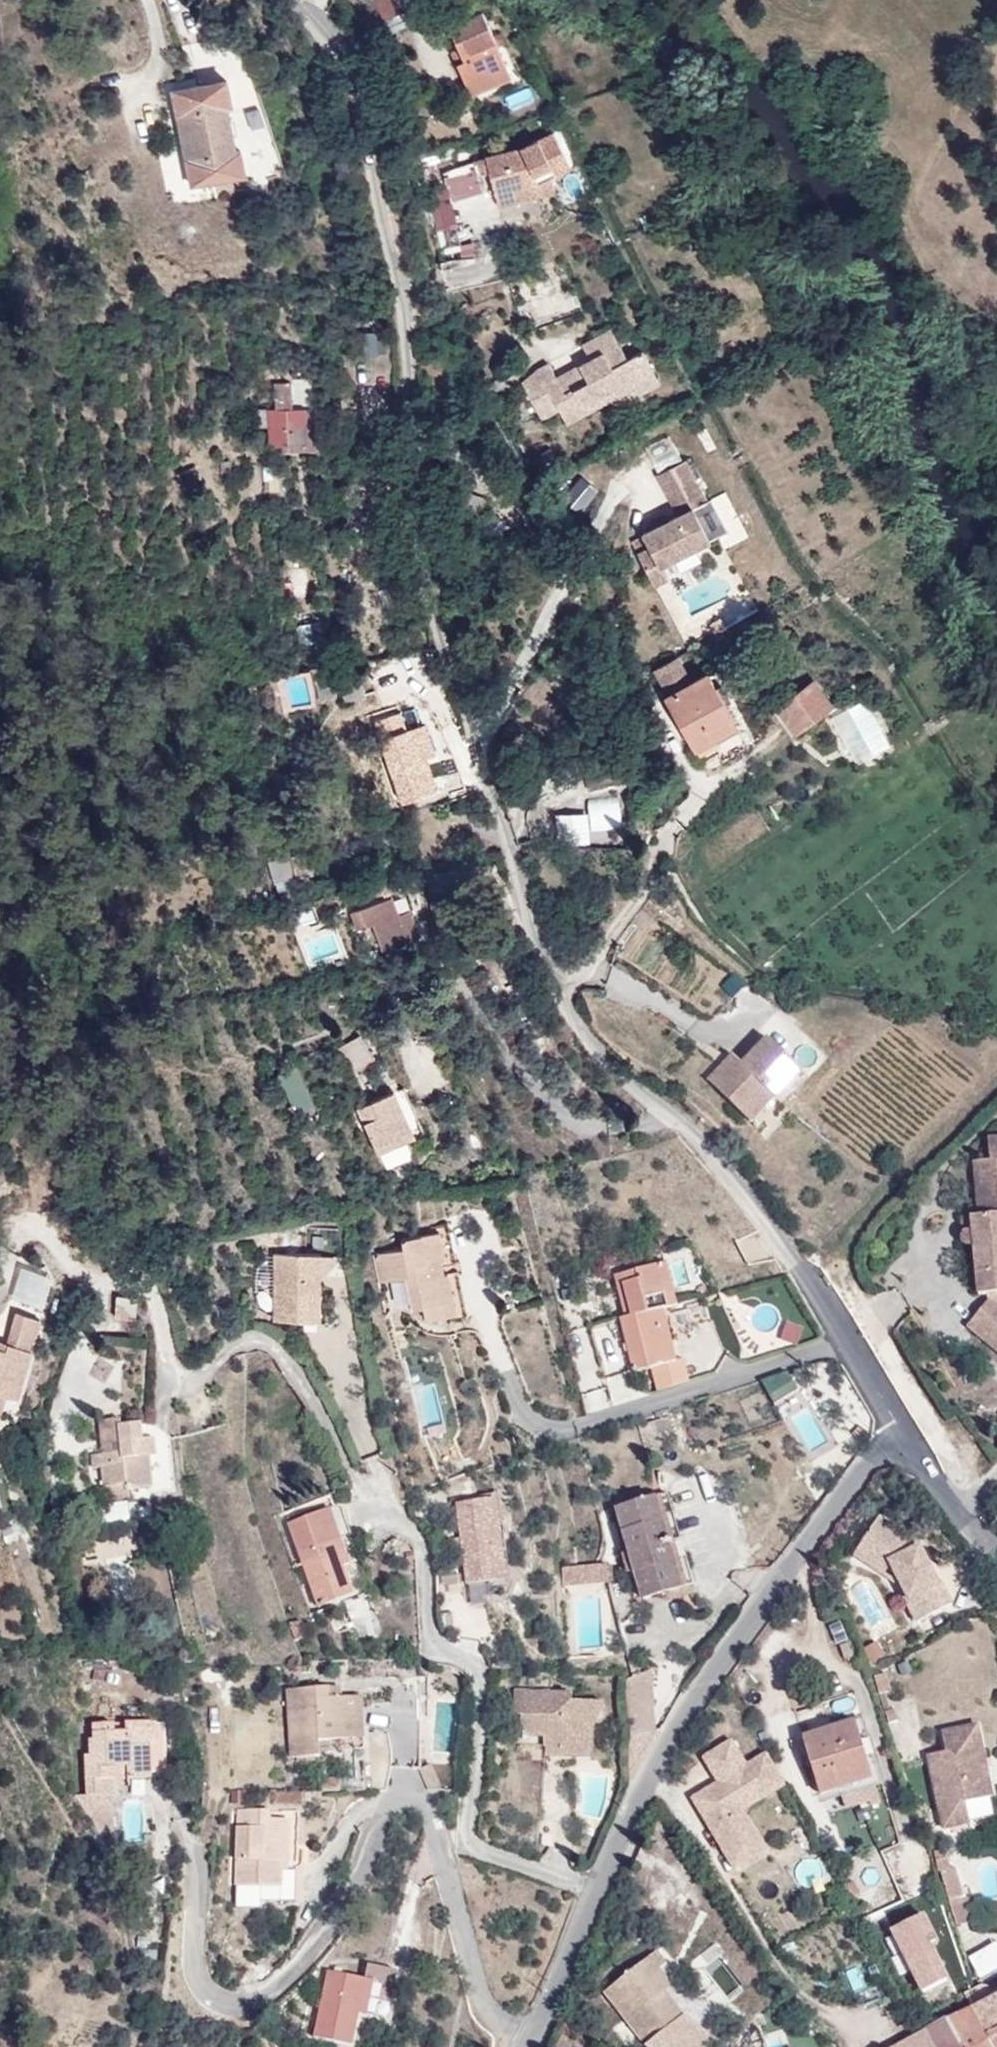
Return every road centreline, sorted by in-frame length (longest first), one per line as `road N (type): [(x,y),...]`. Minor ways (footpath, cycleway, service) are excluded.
road 1 (residential): [(327,43),(350,71),(381,178),(426,590),(476,750)]
road 2 (residential): [(553,981),(571,1016),(726,1166),(901,1442)]
road 3 (residential): [(597,1884),(469,1844),(482,1675),(469,1658),(431,1651),(422,1544),(373,1495)]
road 4 (residential): [(373,1495),(354,1475),(293,1366),(259,1335),(176,1382),(151,1282),(94,1286)]
road 5 (residential): [(404,1799),(384,1805),(329,1928),(286,1984),(245,2003),(209,1995),(199,1979),(197,1856)]
road 6 (residential): [(553,981),(592,971),(701,784),(744,767)]
road 7 (residential): [(476,750),(522,681),(622,492)]
road 8 (residential): [(485,2046),(442,1836),(420,1797),(404,1799)]
road 9 (residential): [(655,1774),(804,1999)]
road 10 (residential): [(655,1774),(689,1706),(801,1558)]
road 11 (residential): [(476,750),(553,981)]
road 12 (residential): [(825,1659),(863,1690),(923,1874)]
road 13 (residential): [(373,1495),(344,1312)]
road 14 (residential): [(522,2046),(597,1884)]
road 15 (residential): [(825,1659),(774,1700),(808,1797)]
road 16 (residential): [(94,1286),(36,1223),(12,1282),(0,1292)]
road 17 (residential): [(801,1558),(859,1481),(901,1442)]
road 18 (residential): [(901,1442),(961,1527),(996,1556)]
road 19 (residential): [(94,1286),(71,1412)]
road 20 (residential): [(597,1884),(655,1774)]

